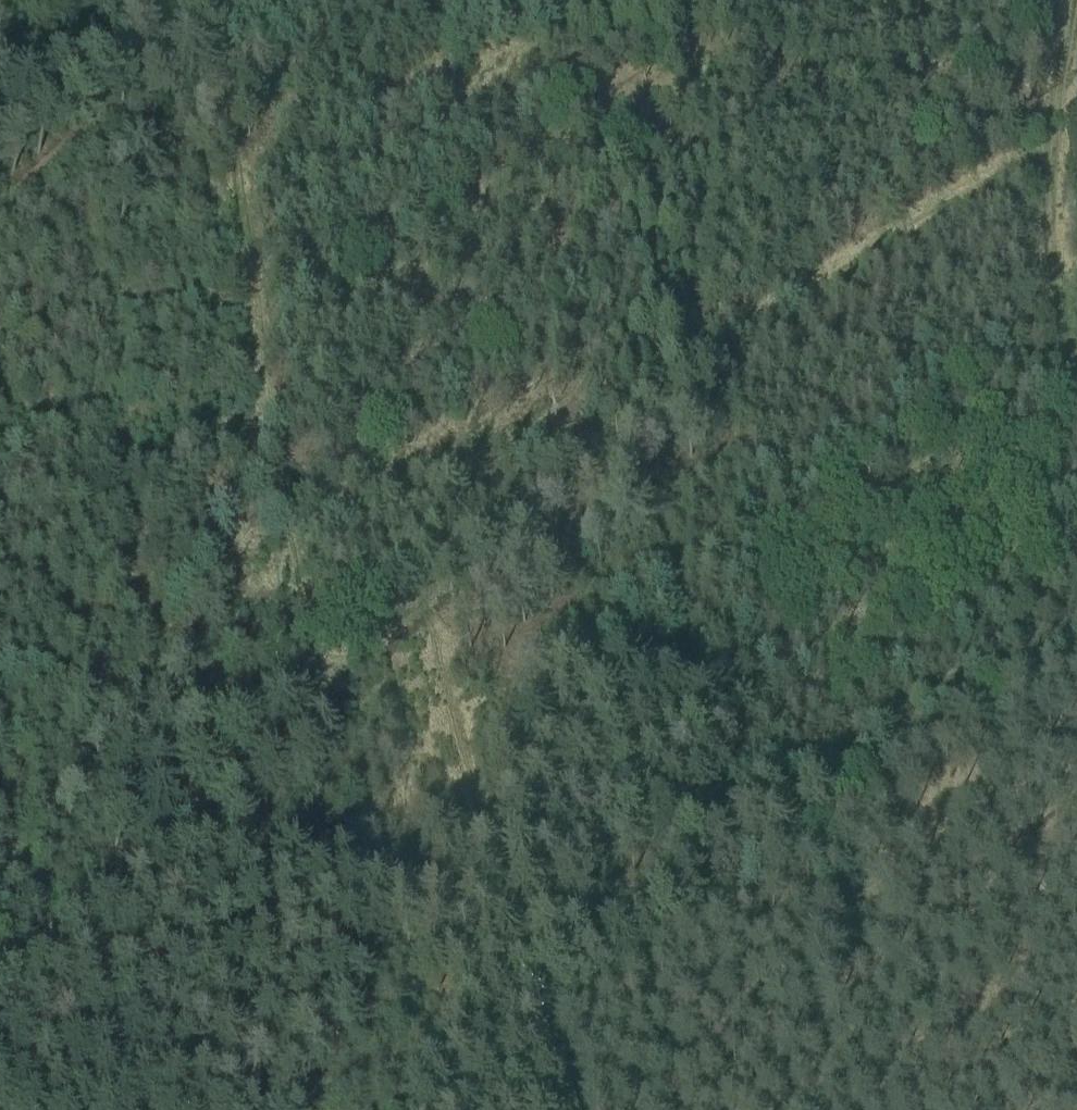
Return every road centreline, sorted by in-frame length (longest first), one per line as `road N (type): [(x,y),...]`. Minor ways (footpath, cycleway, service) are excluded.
road 1 (track): [(1058,0),(1035,172),(1048,278)]
road 2 (track): [(0,194),(202,0)]
road 3 (track): [(1076,376),(1048,278),(1076,274)]

